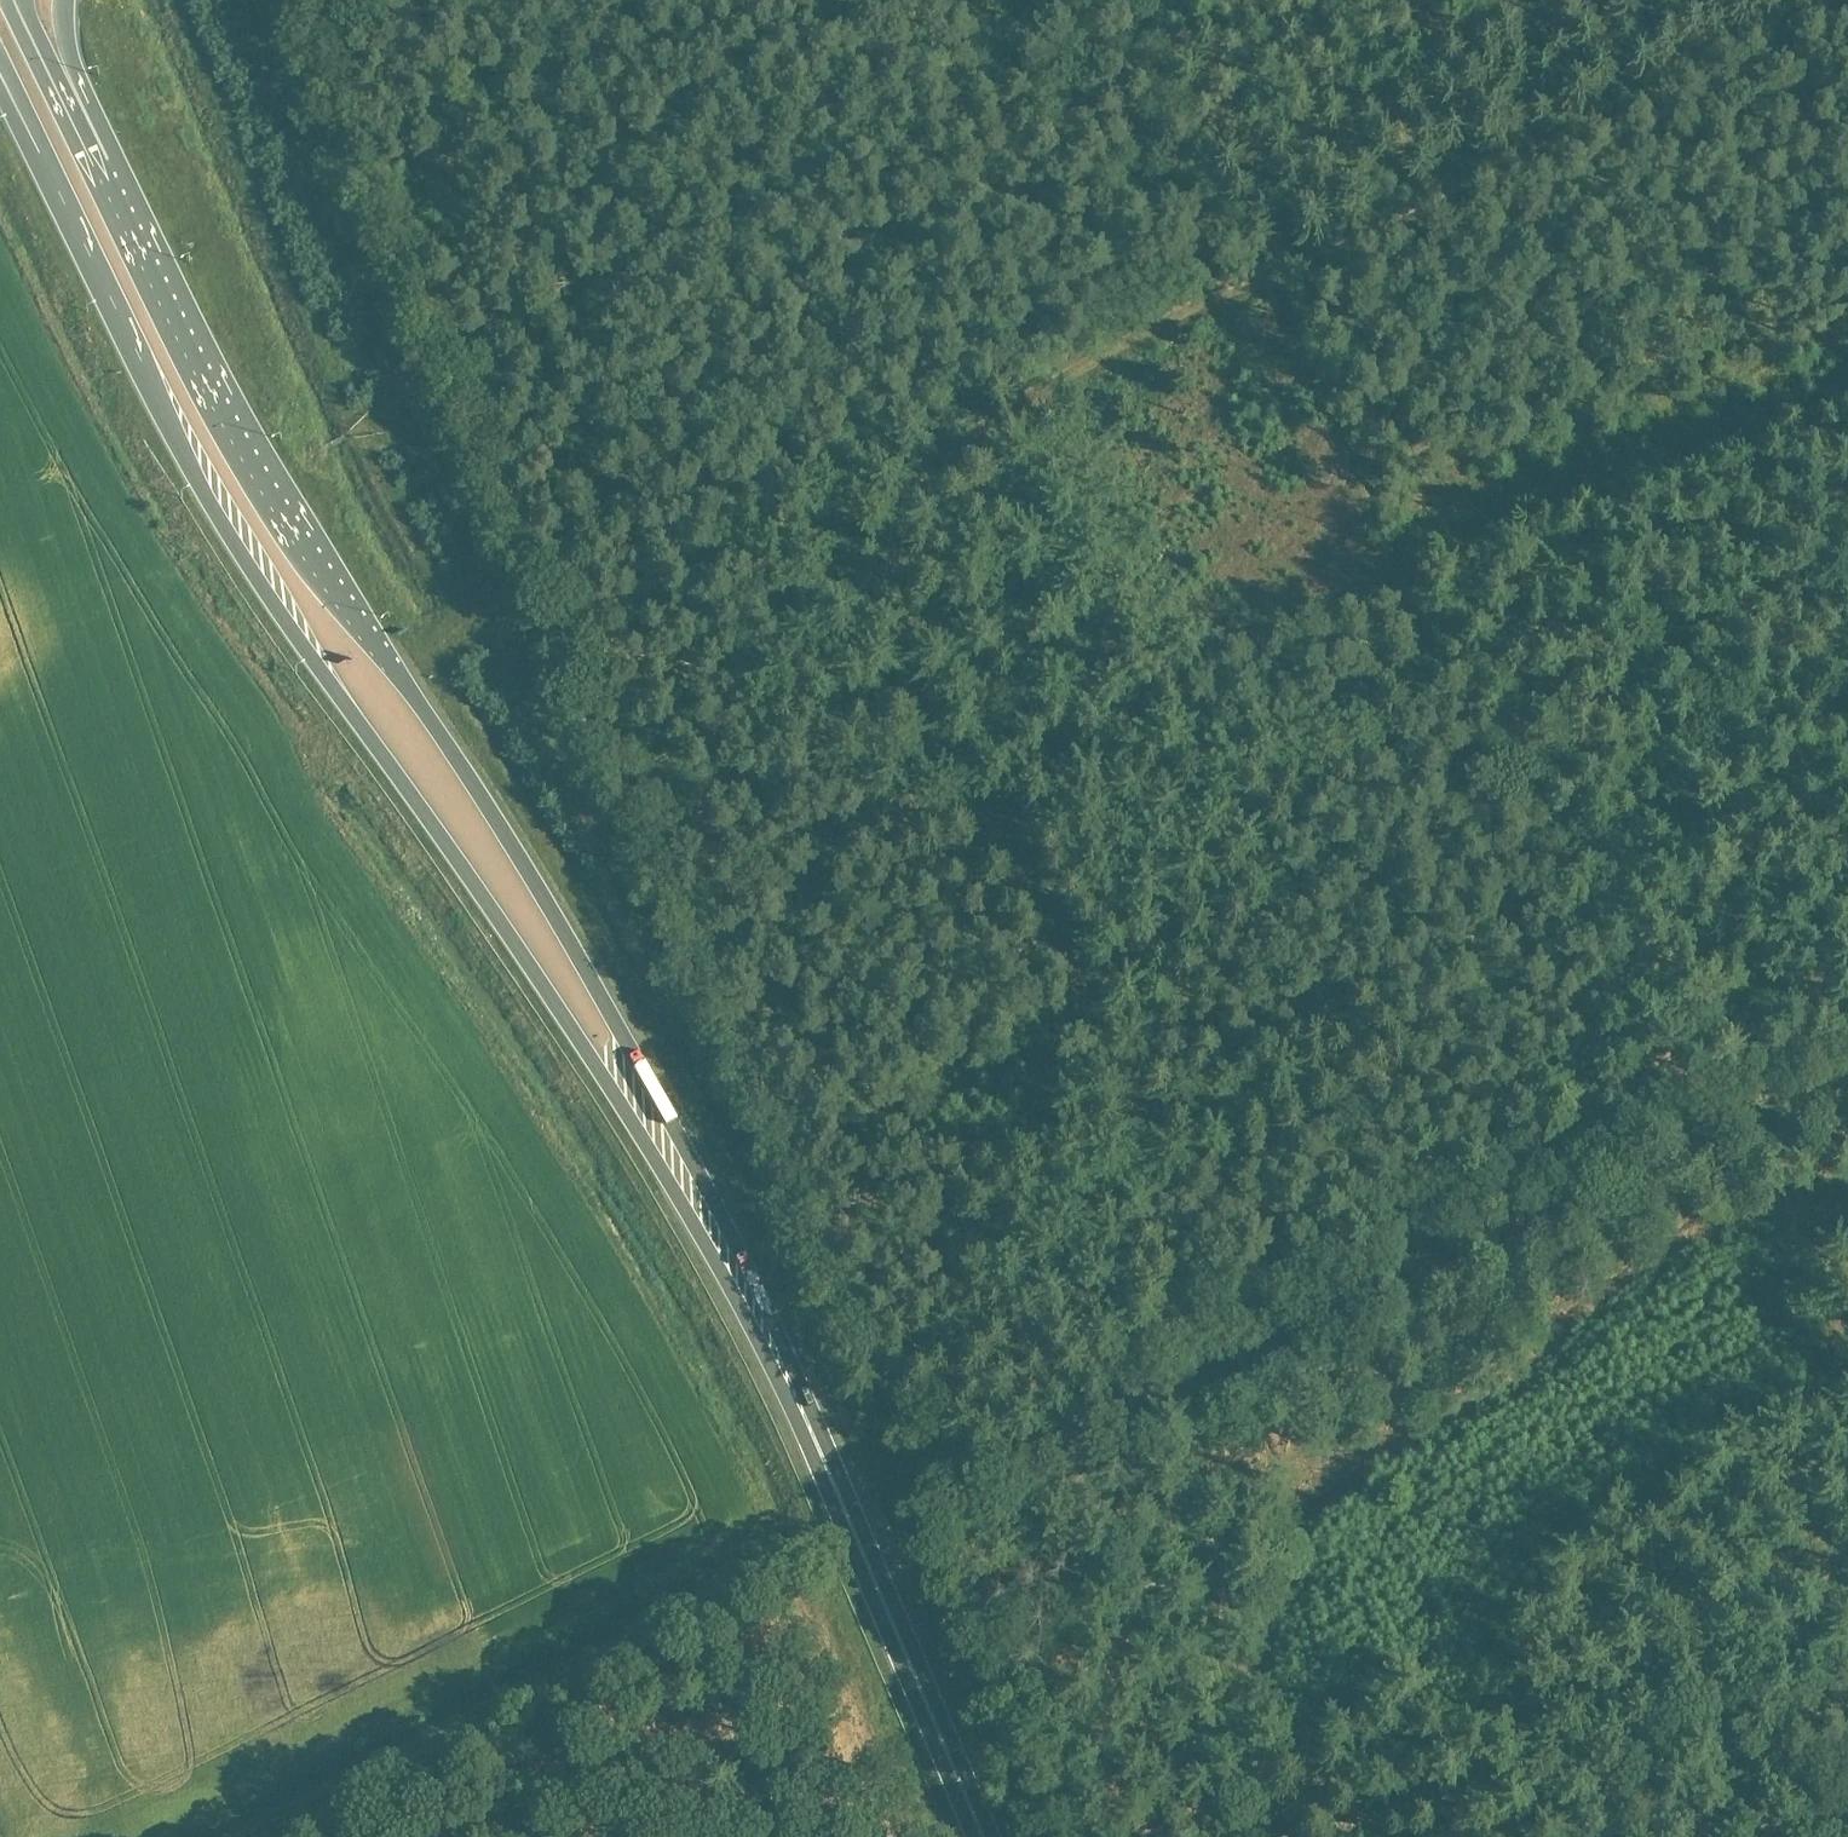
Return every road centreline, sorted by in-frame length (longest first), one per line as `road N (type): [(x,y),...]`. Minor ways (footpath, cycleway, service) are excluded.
road 1 (trunk): [(0,75),(151,398),(229,538),(547,992),(782,1366)]
road 2 (trunk): [(782,1366),(767,1311),(587,972),(417,701),(250,460),(71,113)]
road 3 (track): [(1260,1836),(1197,1679),(1175,1367),(1212,1359),(1847,1065)]
road 4 (trunk): [(983,1836),(782,1366)]
road 5 (trunk): [(71,113),(20,0)]

